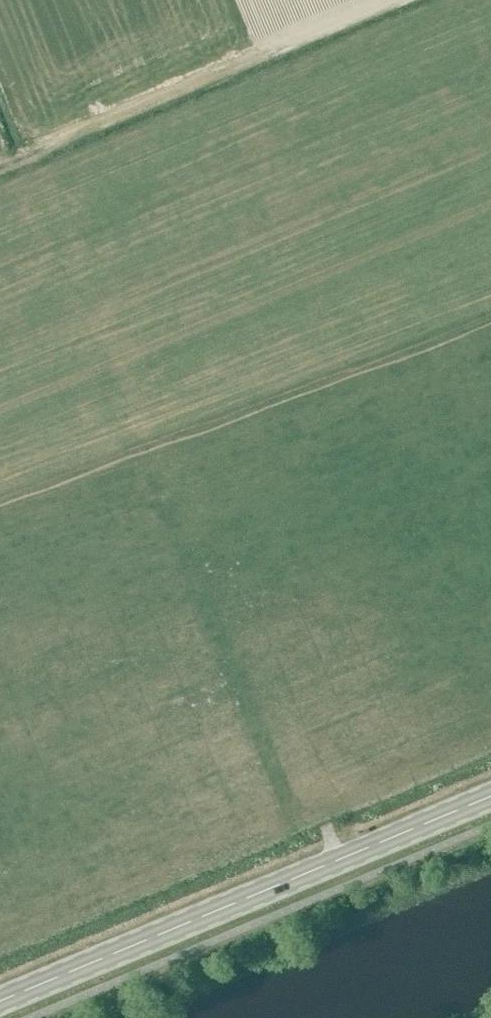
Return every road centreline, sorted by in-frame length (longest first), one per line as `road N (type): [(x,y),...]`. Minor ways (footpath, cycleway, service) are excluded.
road 1 (primary): [(0,1001),(490,796)]

